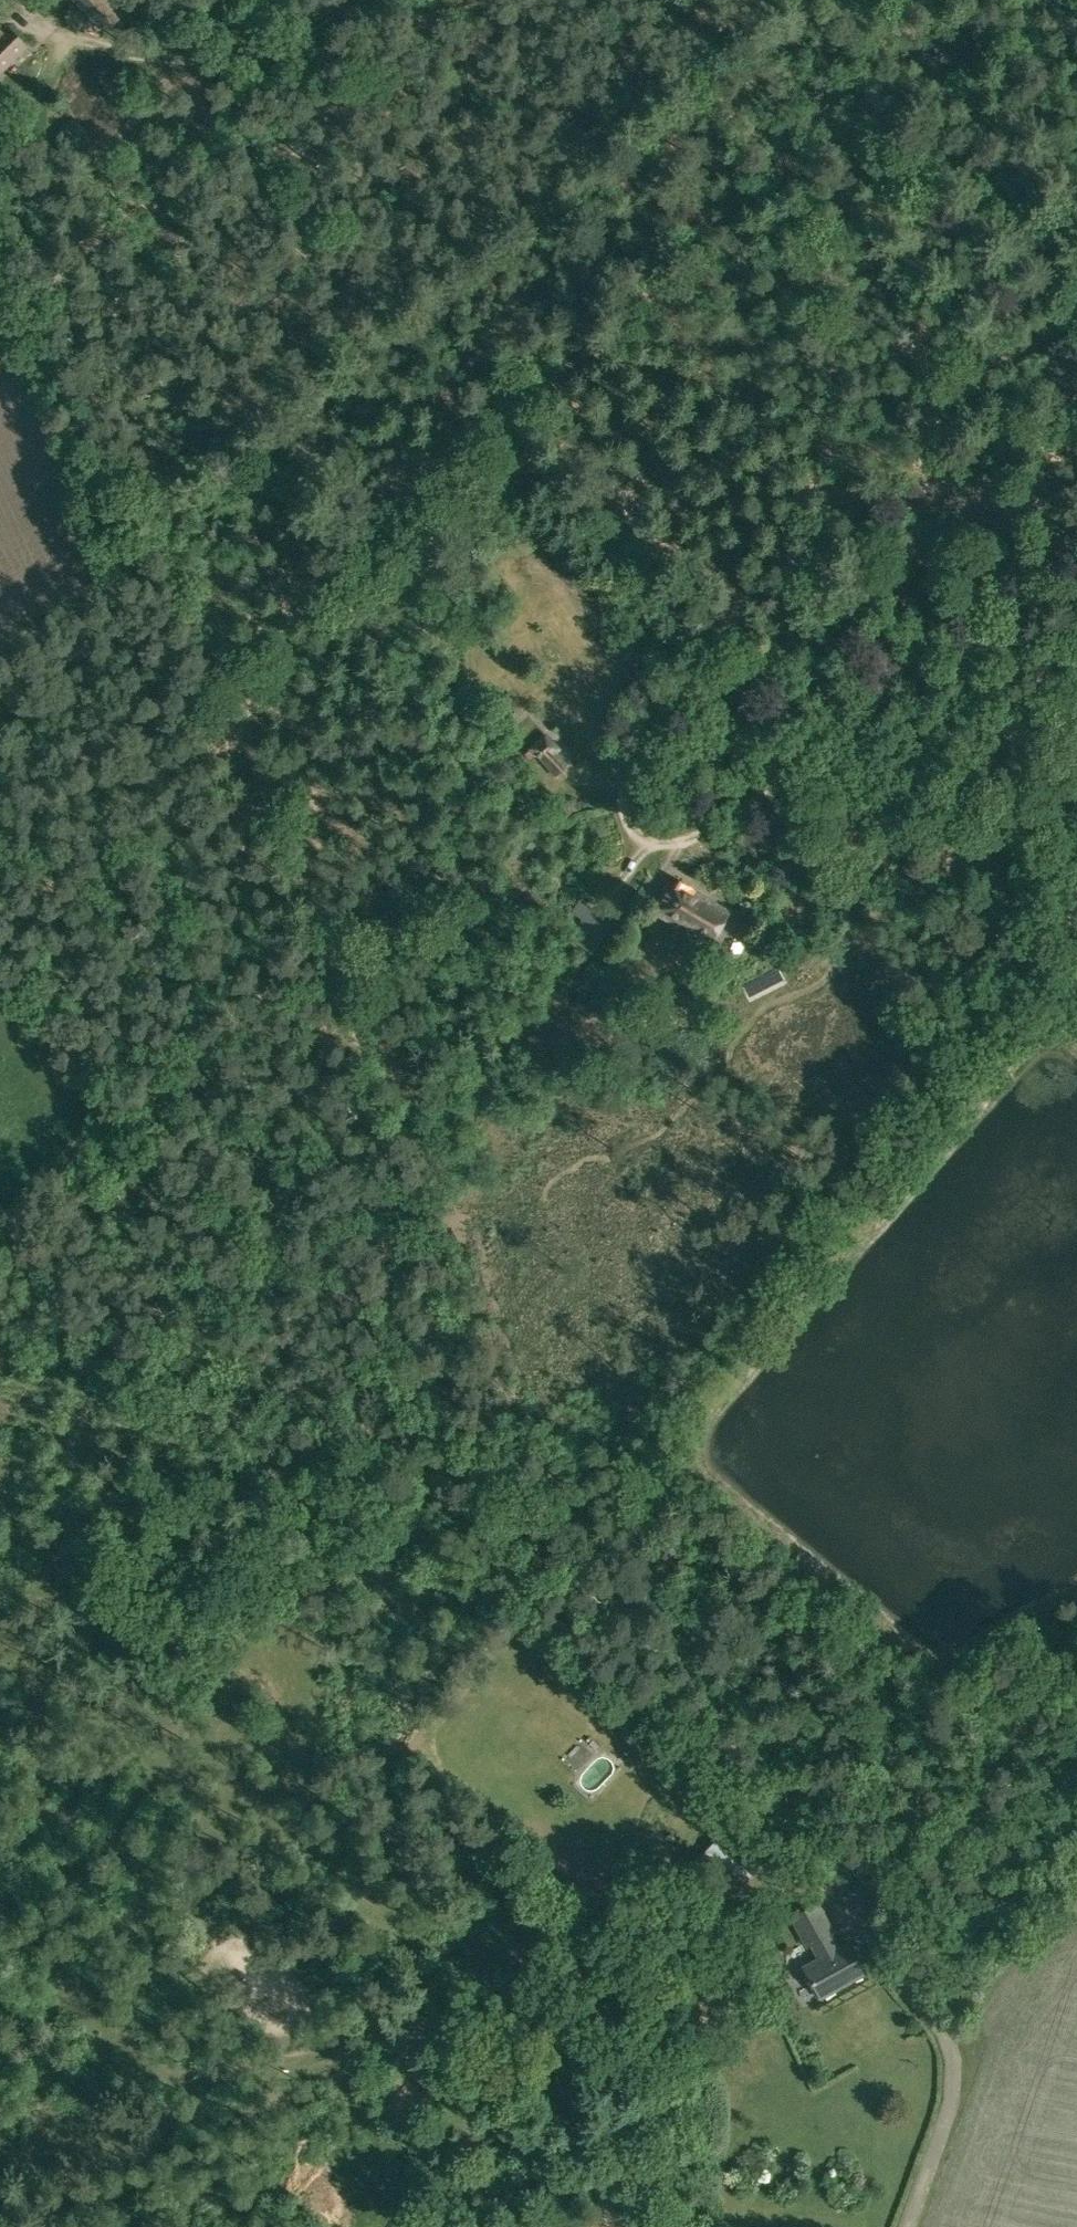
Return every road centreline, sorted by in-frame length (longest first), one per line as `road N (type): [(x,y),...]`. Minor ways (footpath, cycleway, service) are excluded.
road 1 (track): [(331,0),(253,61),(116,211),(68,243),(36,245)]

